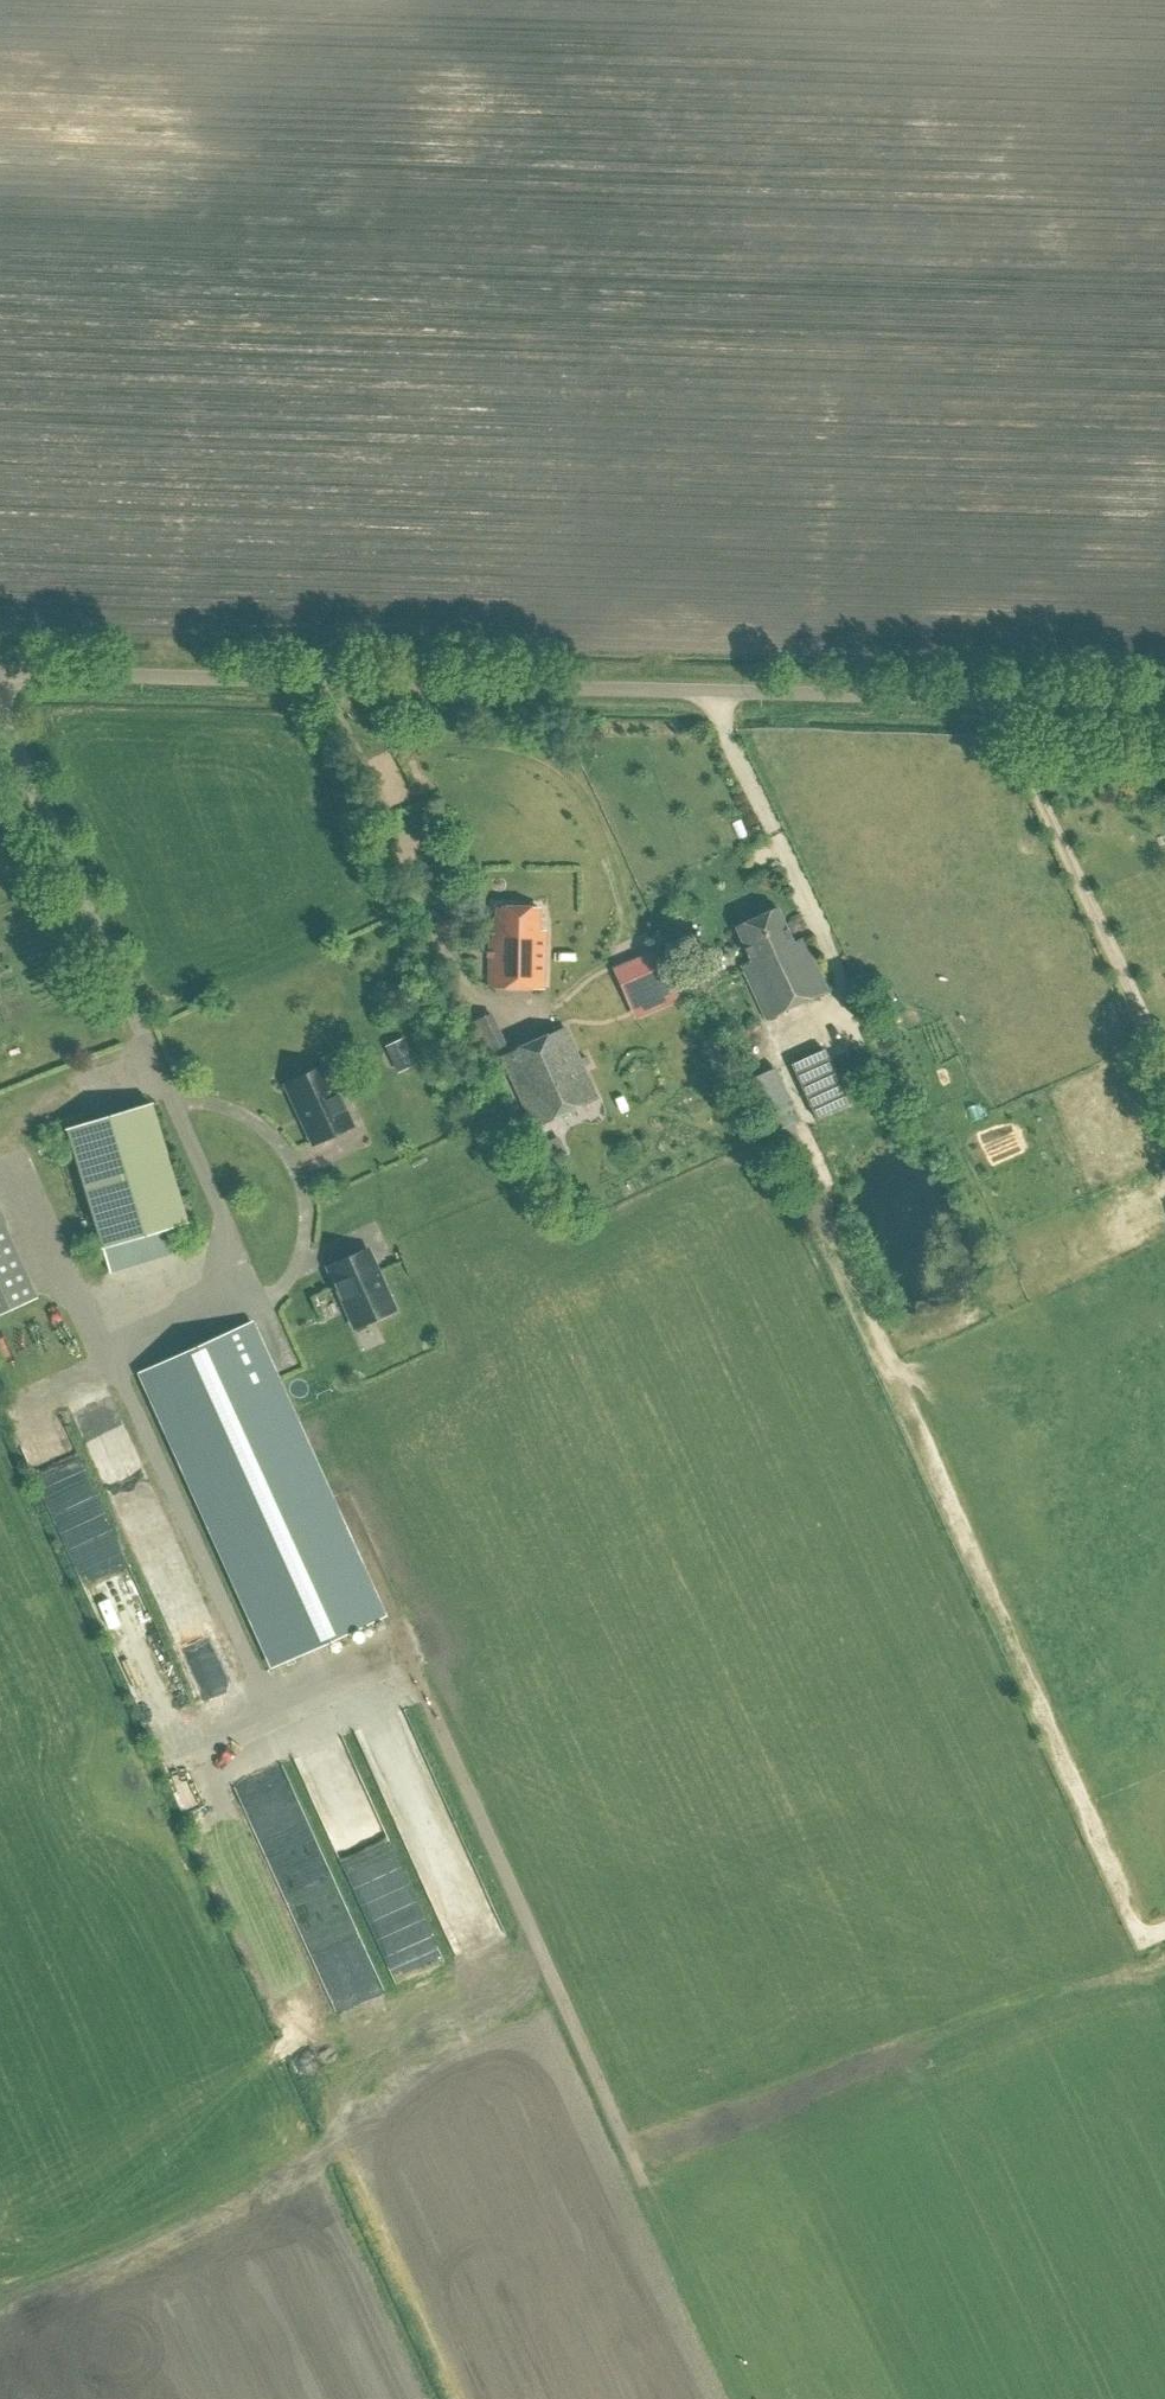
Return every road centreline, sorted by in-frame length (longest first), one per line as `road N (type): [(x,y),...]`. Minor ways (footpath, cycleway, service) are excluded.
road 1 (unclassified): [(1164,702),(0,671)]

